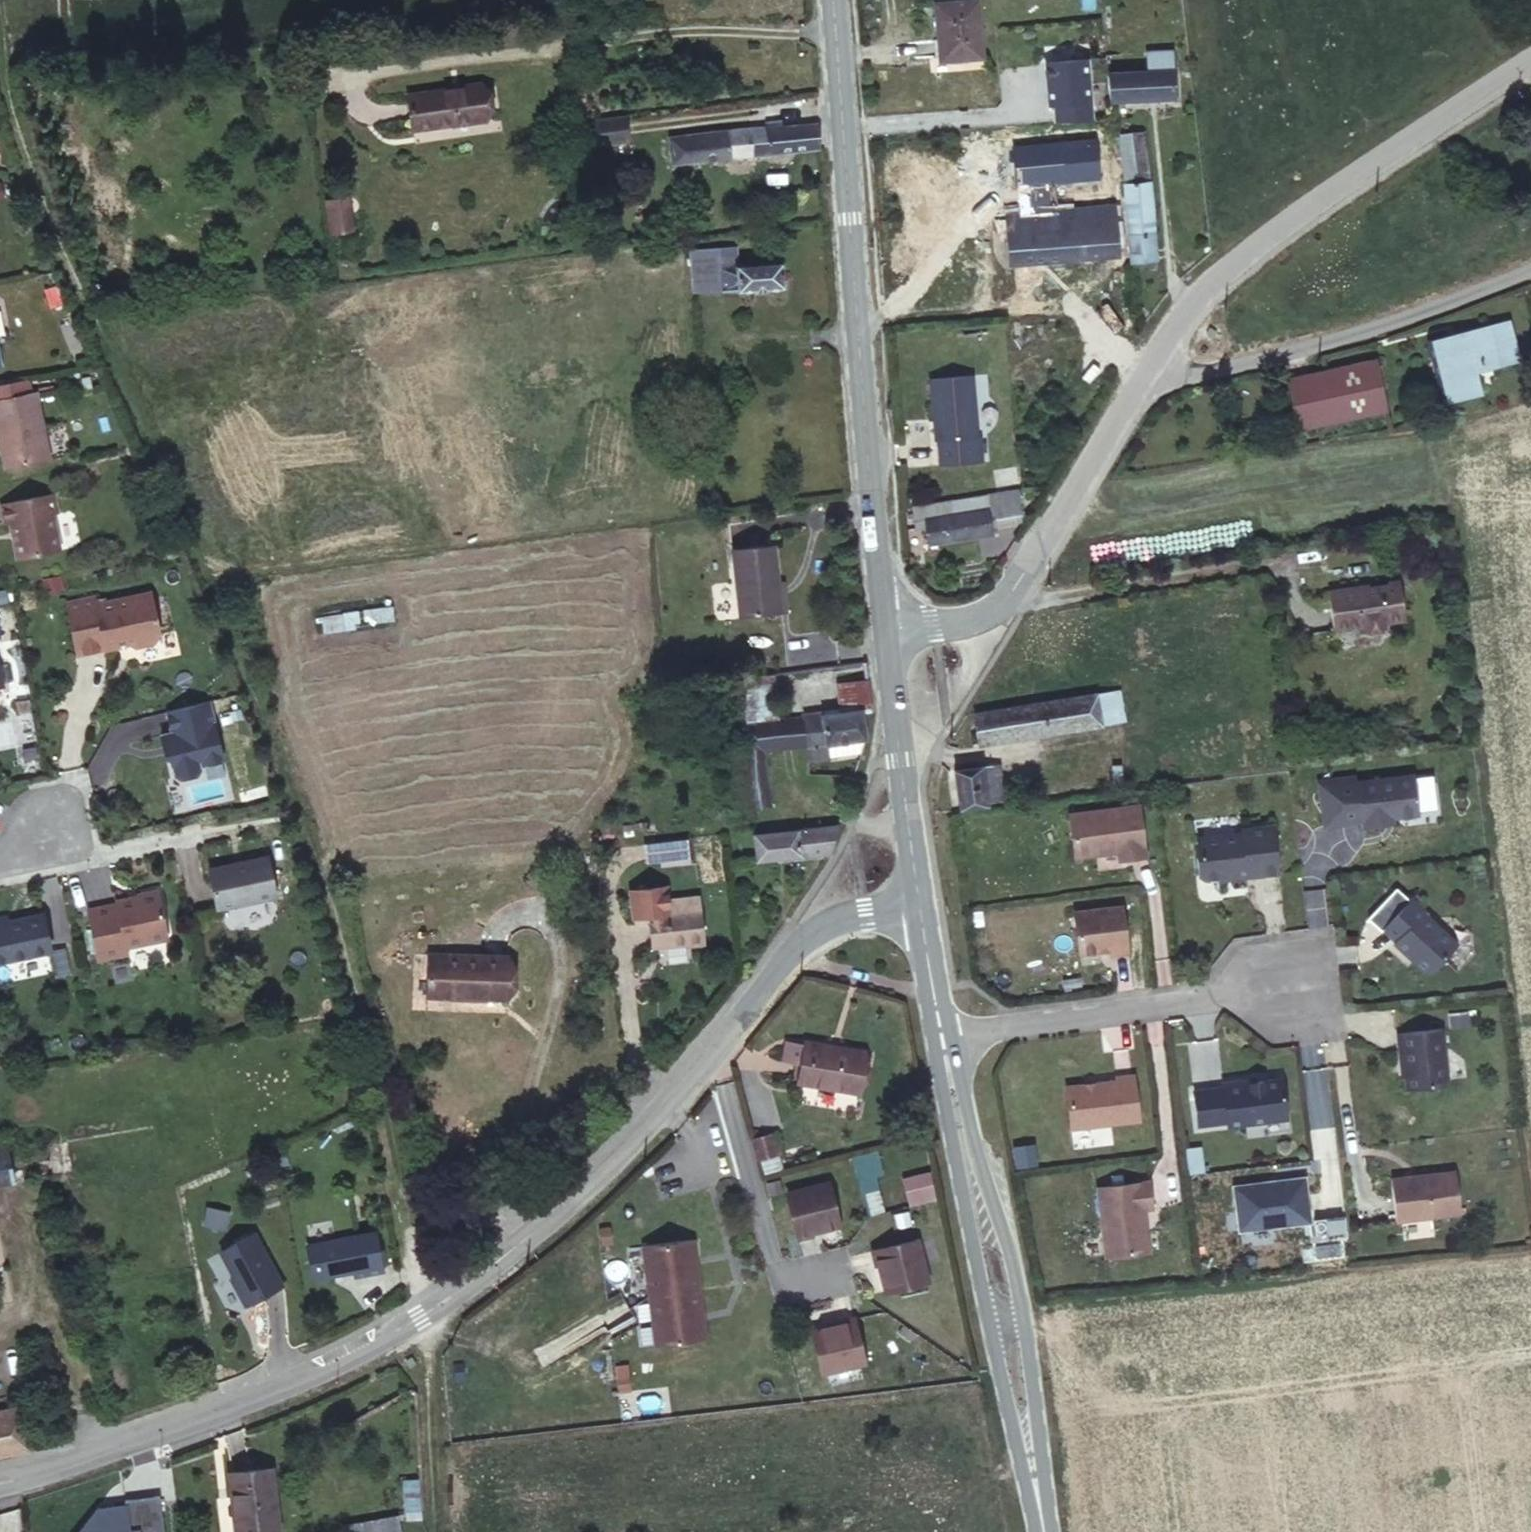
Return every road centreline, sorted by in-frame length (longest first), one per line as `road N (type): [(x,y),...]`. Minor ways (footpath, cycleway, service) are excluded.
road 1 (track): [(83,1438),(215,1395),(412,1301),(547,1201),(765,962),(829,866),(867,764),(932,758),(951,725),(927,600),(899,568),(853,0)]
road 2 (track): [(415,1315),(380,1074),(290,757),(215,616),(52,254),(0,70)]
road 3 (residential): [(0,1479),(236,1403),(415,1315),(547,1223),(654,1112),(789,952),(823,925),(915,912)]
road 4 (tertiary): [(880,625),(830,0)]
road 5 (tertiary): [(1031,1531),(937,1037)]
road 6 (unclassified): [(1148,372),(1199,297),(1530,62)]
road 7 (residential): [(937,1037),(1210,998),(1252,977),(1302,972),(1308,1021)]
road 8 (unclassified): [(880,625),(993,611),(1148,372)]
road 9 (residential): [(1148,372),(1245,364),(1530,268)]
road 10 (tertiary): [(915,912),(880,625)]
road 11 (residential): [(47,824),(109,853),(307,812)]
road 12 (track): [(415,1315),(429,1531)]
road 13 (tertiary): [(937,1037),(915,912)]

